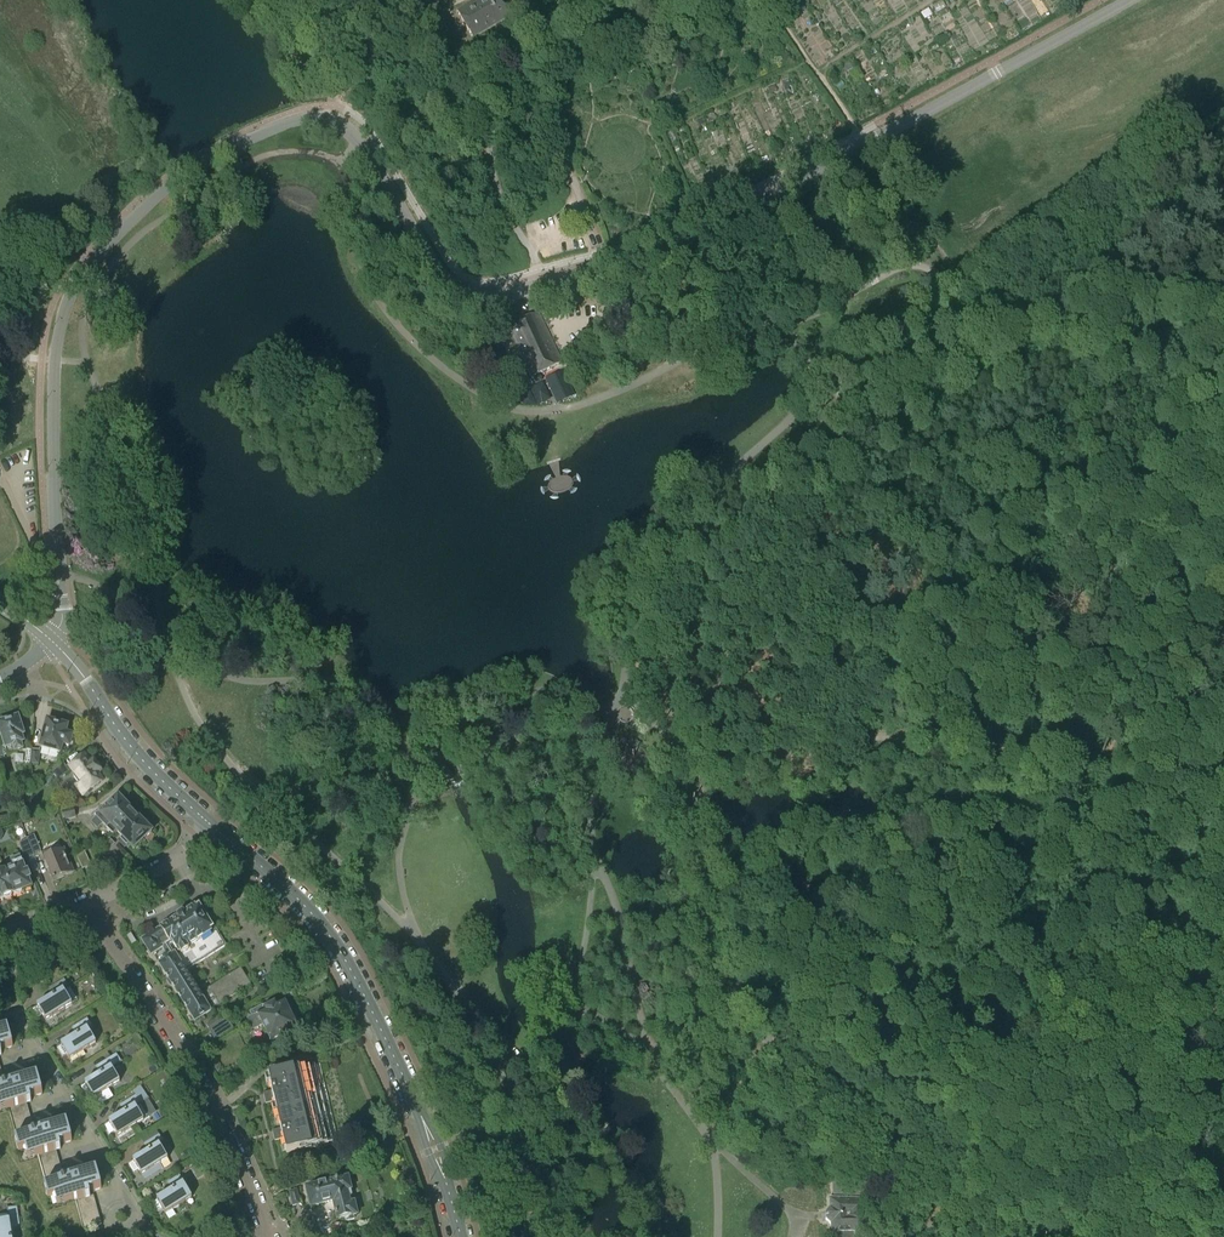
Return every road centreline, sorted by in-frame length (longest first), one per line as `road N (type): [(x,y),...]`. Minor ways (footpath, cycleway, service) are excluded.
road 1 (residential): [(52,641),(63,621),(53,424),(65,309),(84,272),(124,227),(214,156),(293,121),(337,121),(366,151),(442,279),(469,297),(497,297),(695,234),(1130,0)]
road 2 (track): [(337,162),(357,213),(359,254),(379,301),(435,362),(502,405),(581,404),(704,347),(783,329)]
road 3 (track): [(673,743),(711,824),(725,934),(770,1044),(812,1108),(876,1159),(912,1215),(966,1236)]
road 4 (track): [(673,743),(732,750),(914,735),(1059,761),(1223,736)]
road 5 (secondary): [(461,1236),(422,1118),(335,944),(293,893),(212,825)]
road 6 (track): [(419,941),(399,865),(409,774),(388,711),(349,683),(238,678),(168,644)]
road 7 (track): [(840,877),(849,900),(887,938),(945,972),(1124,1009),(1223,1014)]
road 8 (track): [(419,941),(233,767),(187,698),(168,644)]
road 9 (track): [(622,696),(632,610),(655,548),(828,389)]
road 10 (residential): [(269,1236),(250,1171),(211,1092),(87,903)]
road 11 (track): [(86,362),(89,305),(109,268),(148,229),(268,154),(305,151),(337,162)]
road 12 (track): [(650,1047),(590,829),(595,782),(622,696)]
road 13 (track): [(941,287),(1223,109)]
road 14 (track): [(163,632),(158,574),(176,493),(162,462),(107,407),(86,362)]
road 15 (track): [(949,811),(1017,817),(1089,844),(1223,841)]
road 16 (residential): [(143,1225),(14,1008),(0,1010)]
road 17 (secondary): [(212,825),(128,743),(52,641)]
road 18 (track): [(673,743),(692,508)]
road 19 (track): [(516,1059),(542,1093),(571,1163),(593,1170),(595,1143),(548,1096)]
road 20 (track): [(516,1059),(538,1048),(569,1012),(598,861)]
road 21 (track): [(718,1236),(713,1145),(650,1047)]
road 22 (track): [(524,61),(495,113),(490,147),(509,216),(529,247)]
road 23 (track): [(830,1126),(819,1131),(680,1054),(650,1047)]
road 24 (track): [(941,287),(929,268),(902,266),(783,329)]
road 25 (track): [(828,389),(928,310),(941,287)]
road 26 (track): [(614,715),(553,694),(533,695),(497,753)]
road 27 (track): [(516,1059),(419,941)]
road 28 (residential): [(87,903),(188,853),(212,825)]
road 29 (track): [(931,0),(816,74)]
road 30 (track): [(543,1236),(507,1149),(477,1125)]
road 31 (track): [(798,1231),(793,1214),(713,1145)]

